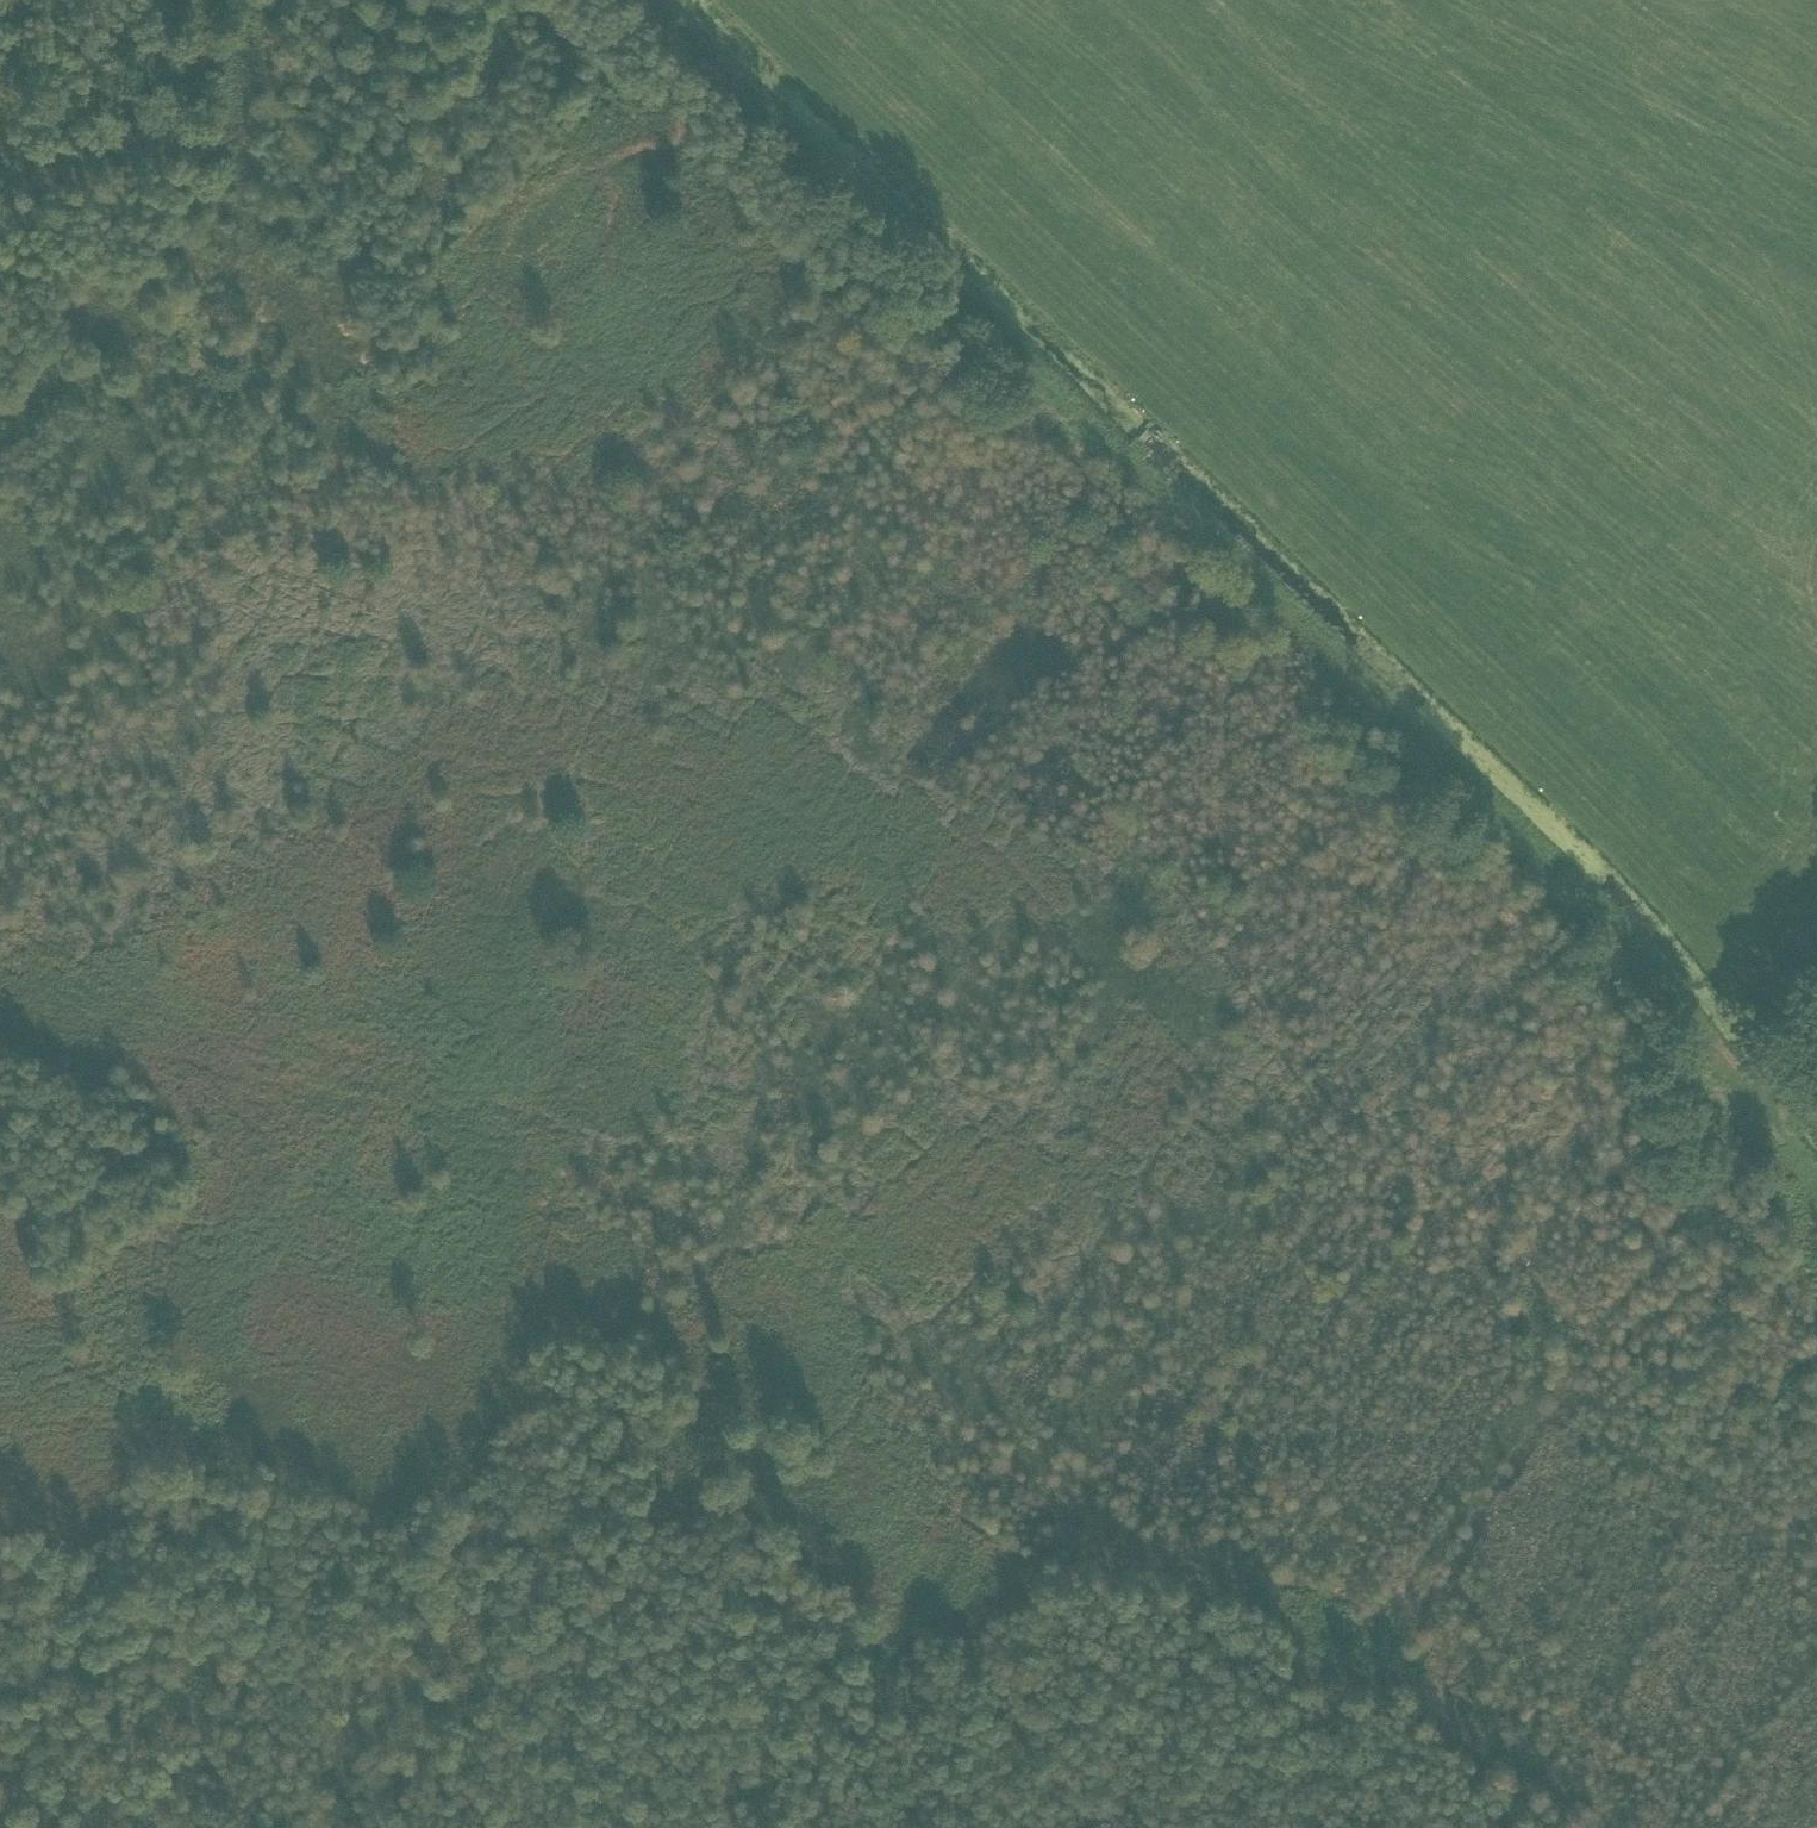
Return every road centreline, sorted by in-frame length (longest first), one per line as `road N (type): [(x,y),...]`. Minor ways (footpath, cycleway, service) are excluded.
road 1 (track): [(1816,1194),(1656,983),(1406,724),(632,0)]

